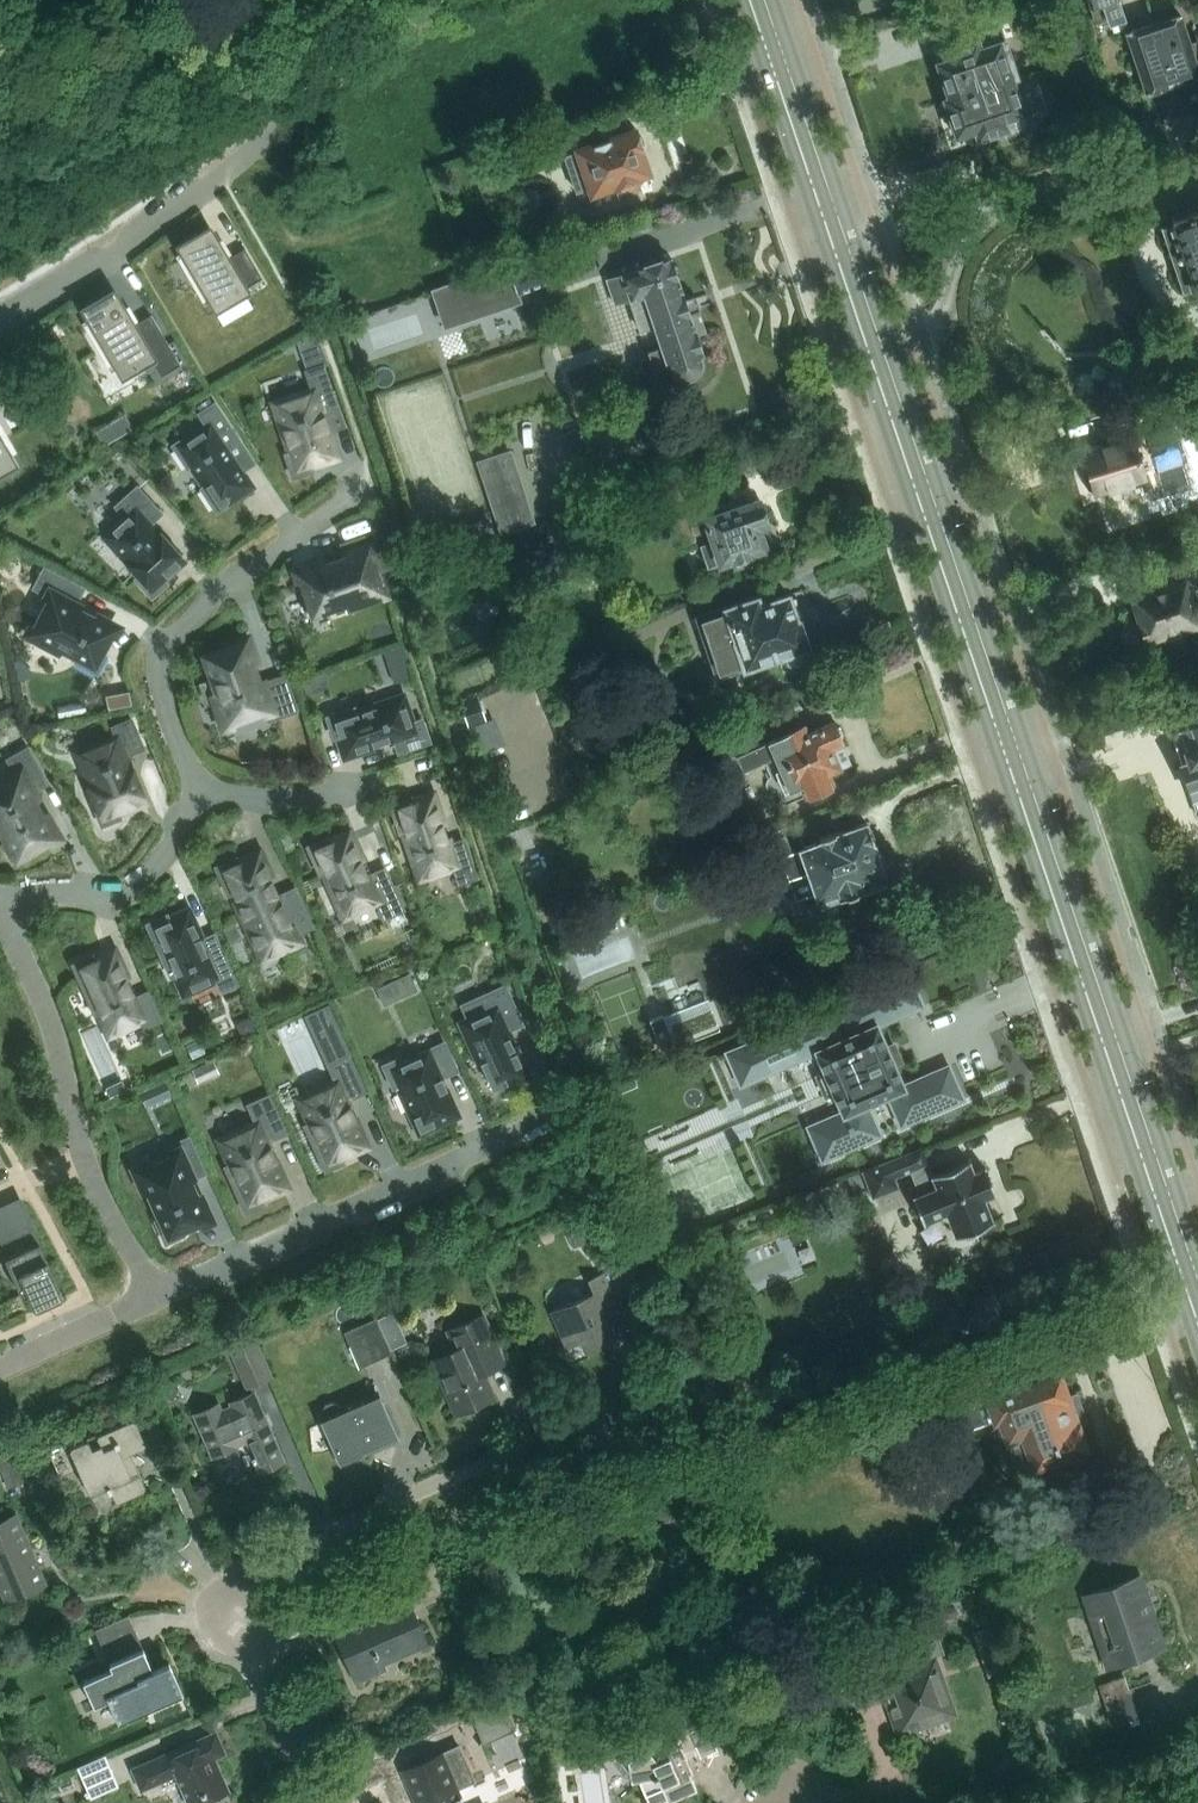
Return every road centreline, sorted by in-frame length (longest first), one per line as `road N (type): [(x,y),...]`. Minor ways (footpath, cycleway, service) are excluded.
road 1 (secondary): [(1011,752),(770,42)]
road 2 (secondary): [(1197,1295),(1011,752)]
road 3 (track): [(688,1427),(1149,1270)]
road 4 (residential): [(566,1111),(158,1293)]
road 5 (residential): [(196,787),(163,700),(158,658),(173,633),(232,578),(373,481)]
road 6 (residential): [(158,1293),(107,1209),(50,1019),(0,919)]
road 7 (residential): [(0,320),(216,173)]
road 8 (residential): [(0,914),(37,894),(133,887),(173,842),(196,787)]
road 9 (residential): [(323,1802),(235,1601)]
road 10 (residential): [(1011,752),(1197,696)]
road 11 (residential): [(196,787),(225,799),(276,802),(320,799),(367,783)]
road 12 (residential): [(158,1293),(0,1366)]
road 13 (unclassified): [(1066,1802),(1197,1757)]
road 14 (residential): [(770,42),(901,0)]

